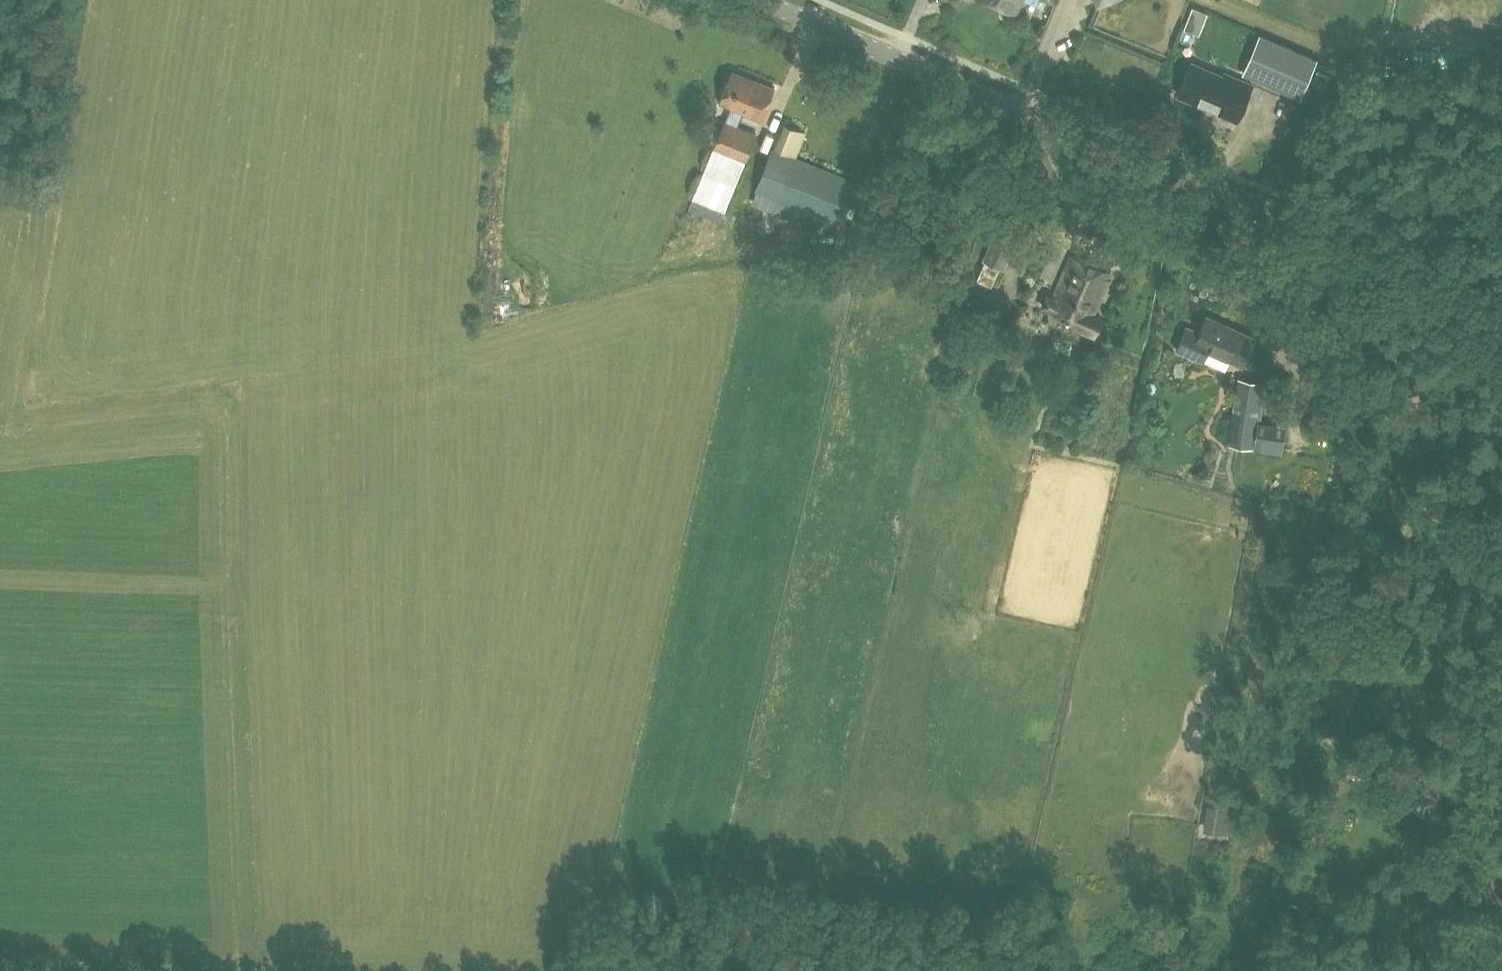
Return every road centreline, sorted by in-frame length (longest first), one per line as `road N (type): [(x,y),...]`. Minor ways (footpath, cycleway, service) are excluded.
road 1 (unclassified): [(1501,315),(757,0)]

